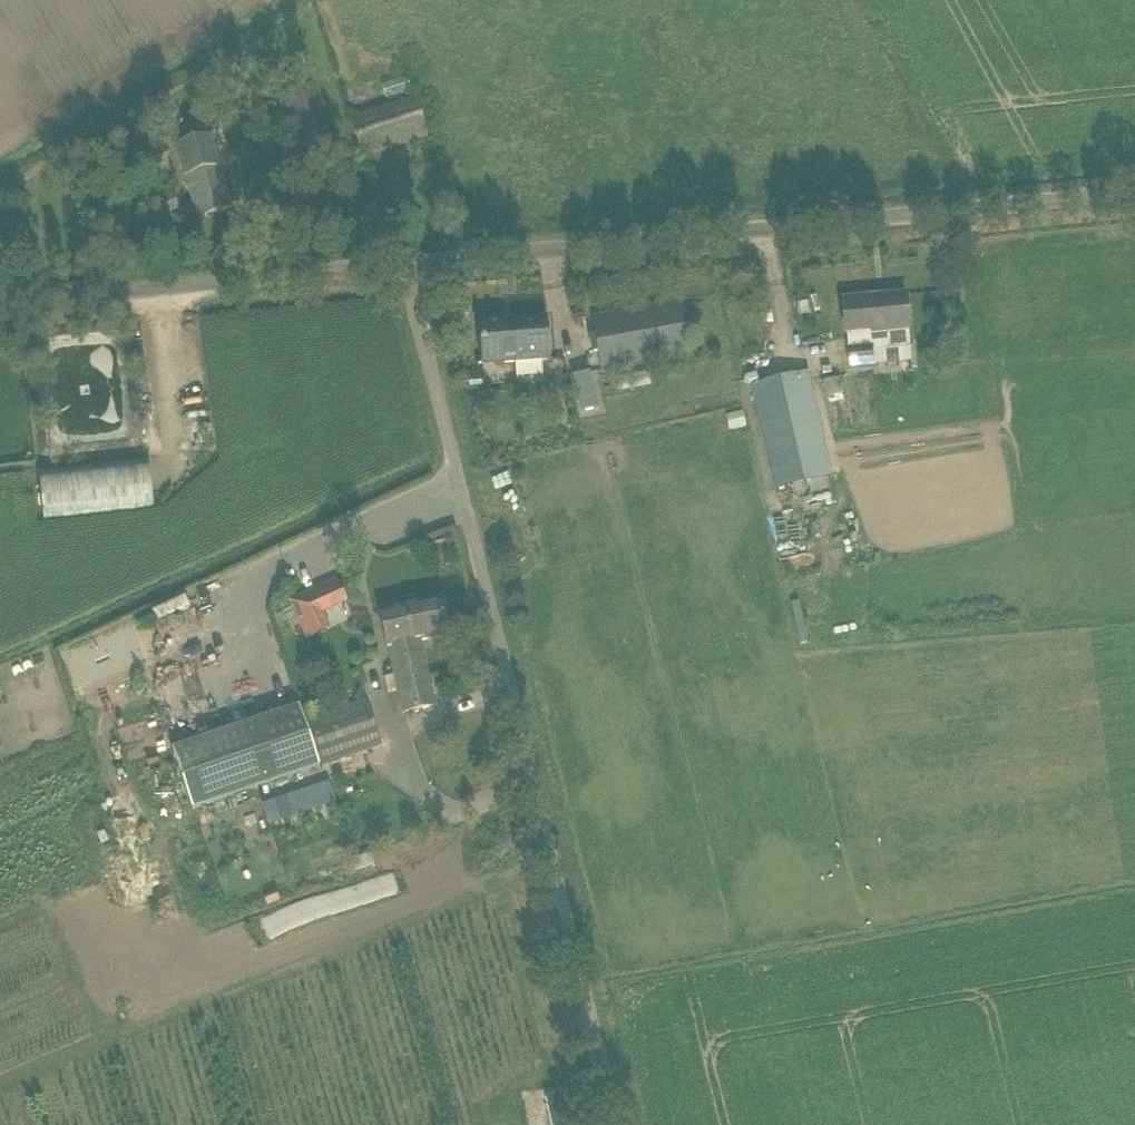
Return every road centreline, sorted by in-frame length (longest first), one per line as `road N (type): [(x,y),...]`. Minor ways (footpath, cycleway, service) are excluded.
road 1 (unclassified): [(614,1124),(409,270)]
road 2 (unclassified): [(409,270),(1134,201)]
road 3 (unclassified): [(0,306),(409,270)]

